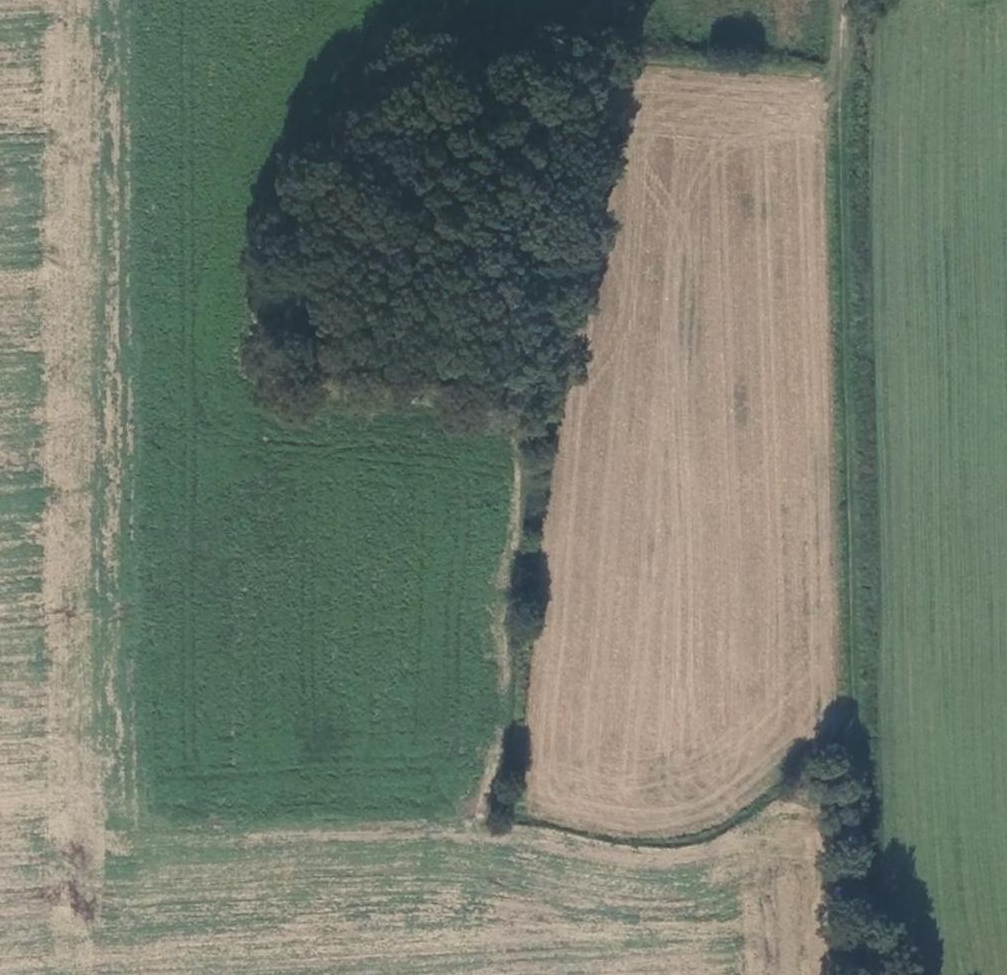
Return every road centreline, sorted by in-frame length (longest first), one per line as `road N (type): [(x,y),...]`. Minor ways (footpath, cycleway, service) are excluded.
road 1 (track): [(866,974),(852,0)]

